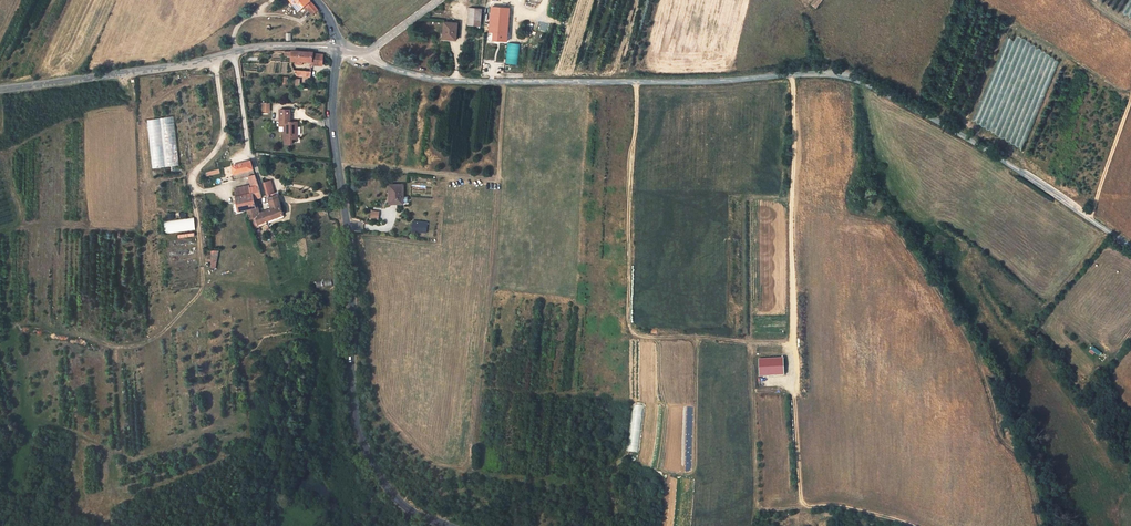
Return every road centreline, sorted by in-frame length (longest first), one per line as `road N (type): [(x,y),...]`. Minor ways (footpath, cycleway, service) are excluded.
road 1 (unclassified): [(1130,245),(881,88),(836,74),(634,79)]
road 2 (tertiary): [(338,50),(332,106),(353,275),(356,417),(383,483),(405,506),(447,525)]
road 3 (unclassified): [(366,54),(395,71),(464,82),(634,79)]
road 4 (unclassified): [(0,89),(234,53)]
road 5 (residential): [(234,53),(261,199)]
road 6 (track): [(1089,220),(1130,99)]

